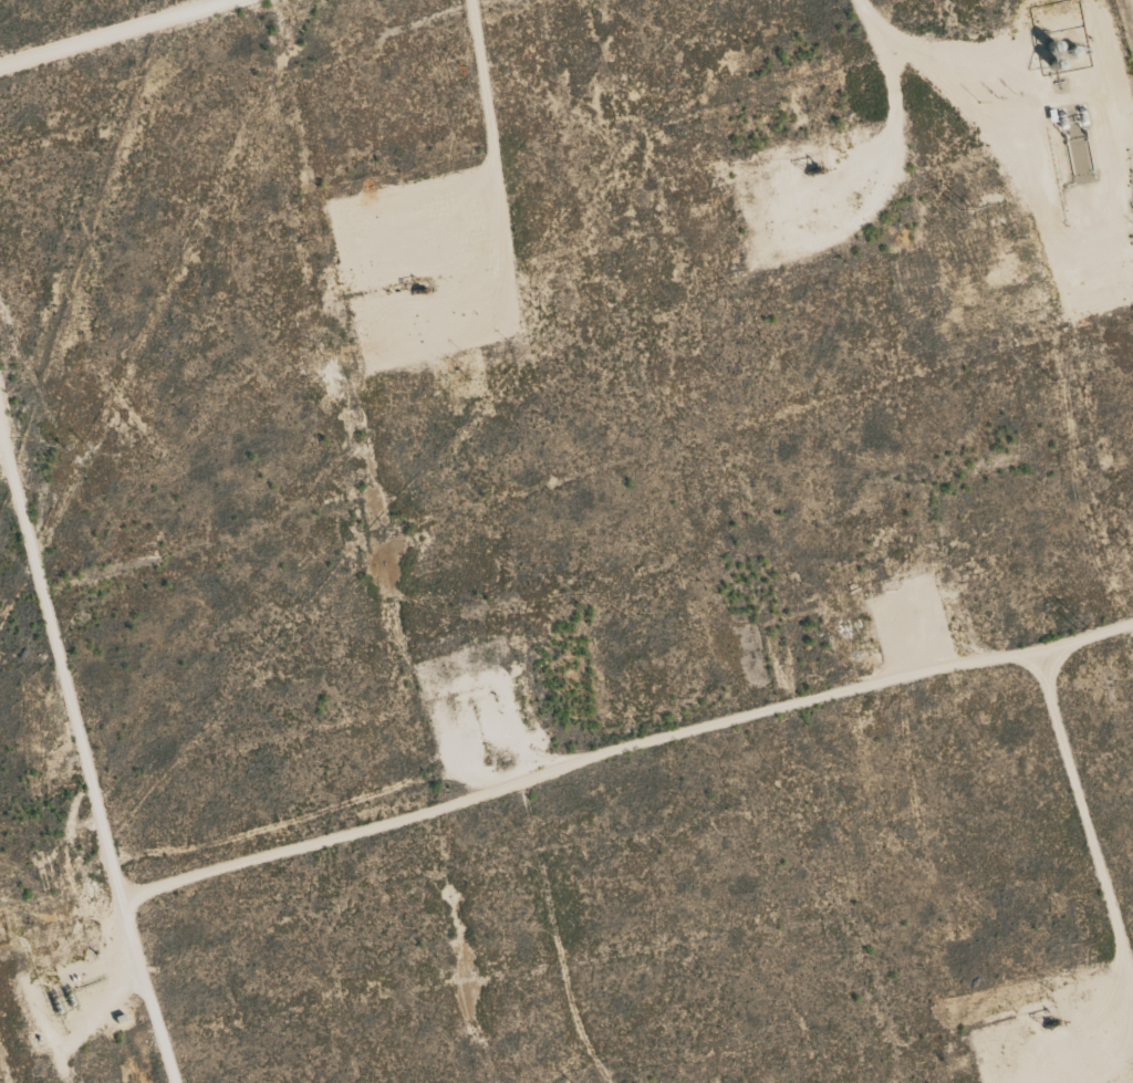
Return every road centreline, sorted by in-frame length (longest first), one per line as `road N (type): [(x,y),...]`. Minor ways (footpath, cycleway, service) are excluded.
road 1 (track): [(181,1082),(0,399)]
road 2 (track): [(554,757),(1132,613)]
road 3 (track): [(0,66),(231,0)]

